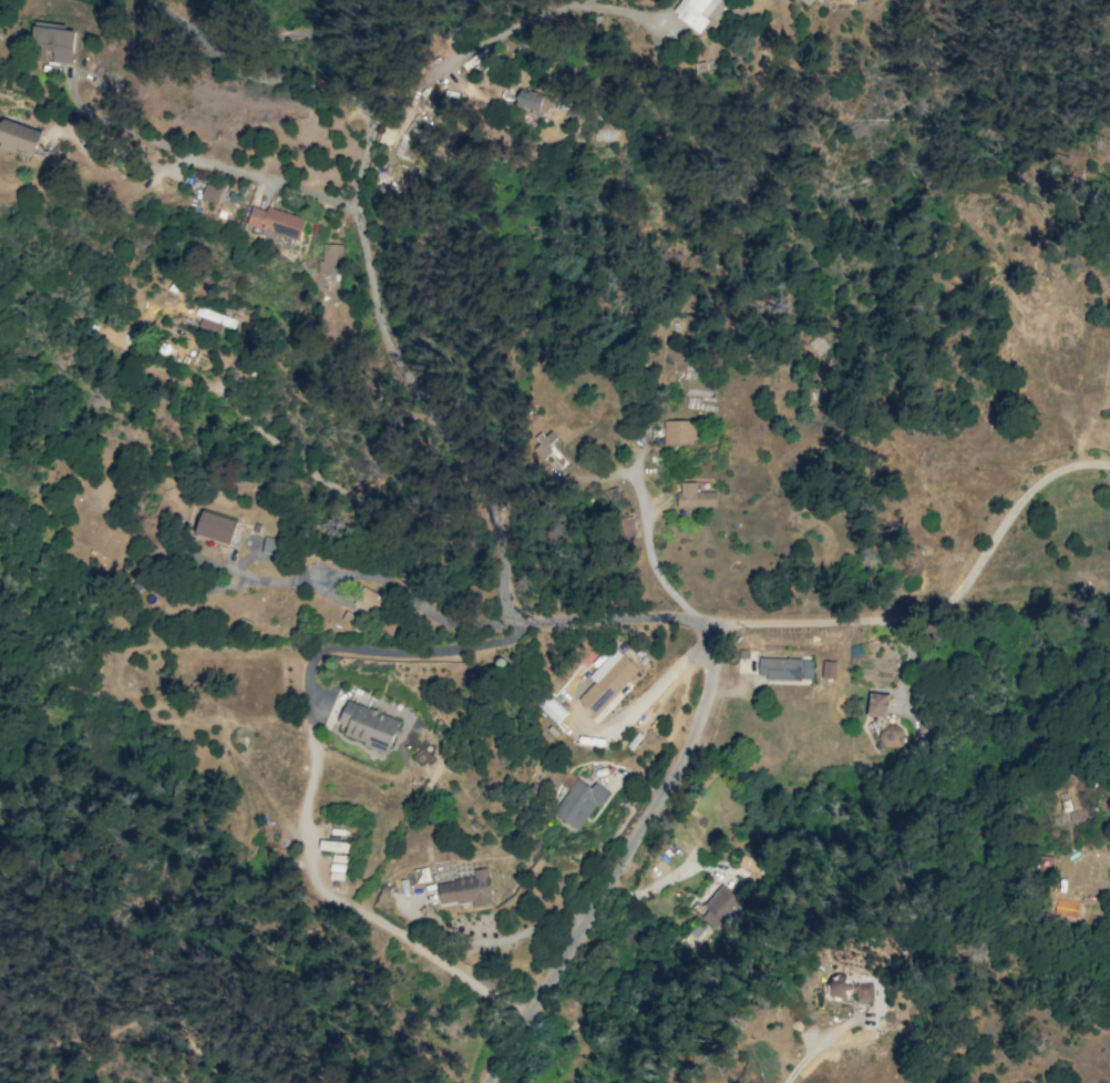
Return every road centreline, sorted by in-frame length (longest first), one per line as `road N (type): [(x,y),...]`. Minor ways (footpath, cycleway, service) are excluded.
road 1 (residential): [(521,1019),(691,745),(712,664),(700,621),(533,621),(506,638),(477,644),(419,653),(331,645),(312,660),(308,870),(337,900),(521,1019)]
road 2 (residential): [(524,627),(505,602),(491,502),(391,357),(372,292),(360,166),(379,105),(410,81),(579,4)]
road 3 (residential): [(700,621),(906,617),(932,610),(949,602),(1035,484),(1071,467),(1109,465)]

